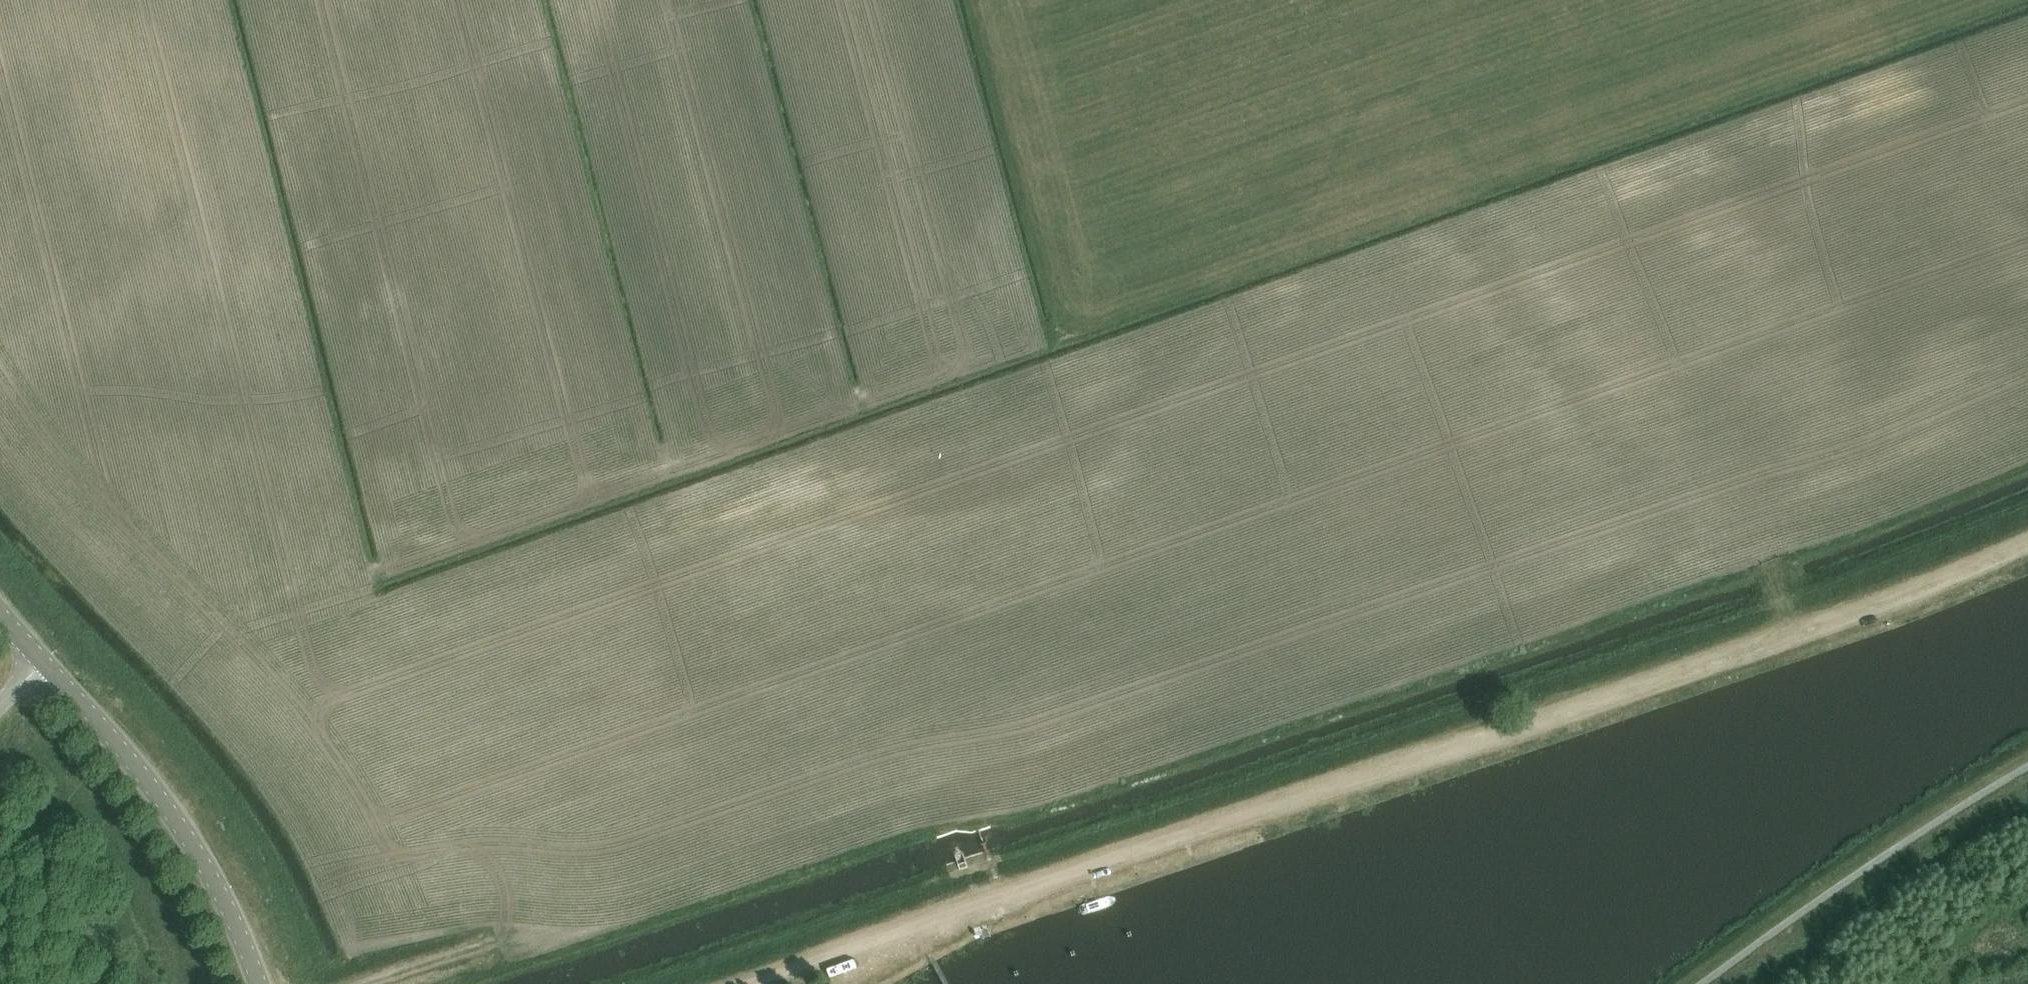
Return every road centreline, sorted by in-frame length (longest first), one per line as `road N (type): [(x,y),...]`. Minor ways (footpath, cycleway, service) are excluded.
road 1 (track): [(749,983),(1789,633),(2027,542)]
road 2 (tertiary): [(260,983),(215,882),(168,806),(43,660)]

